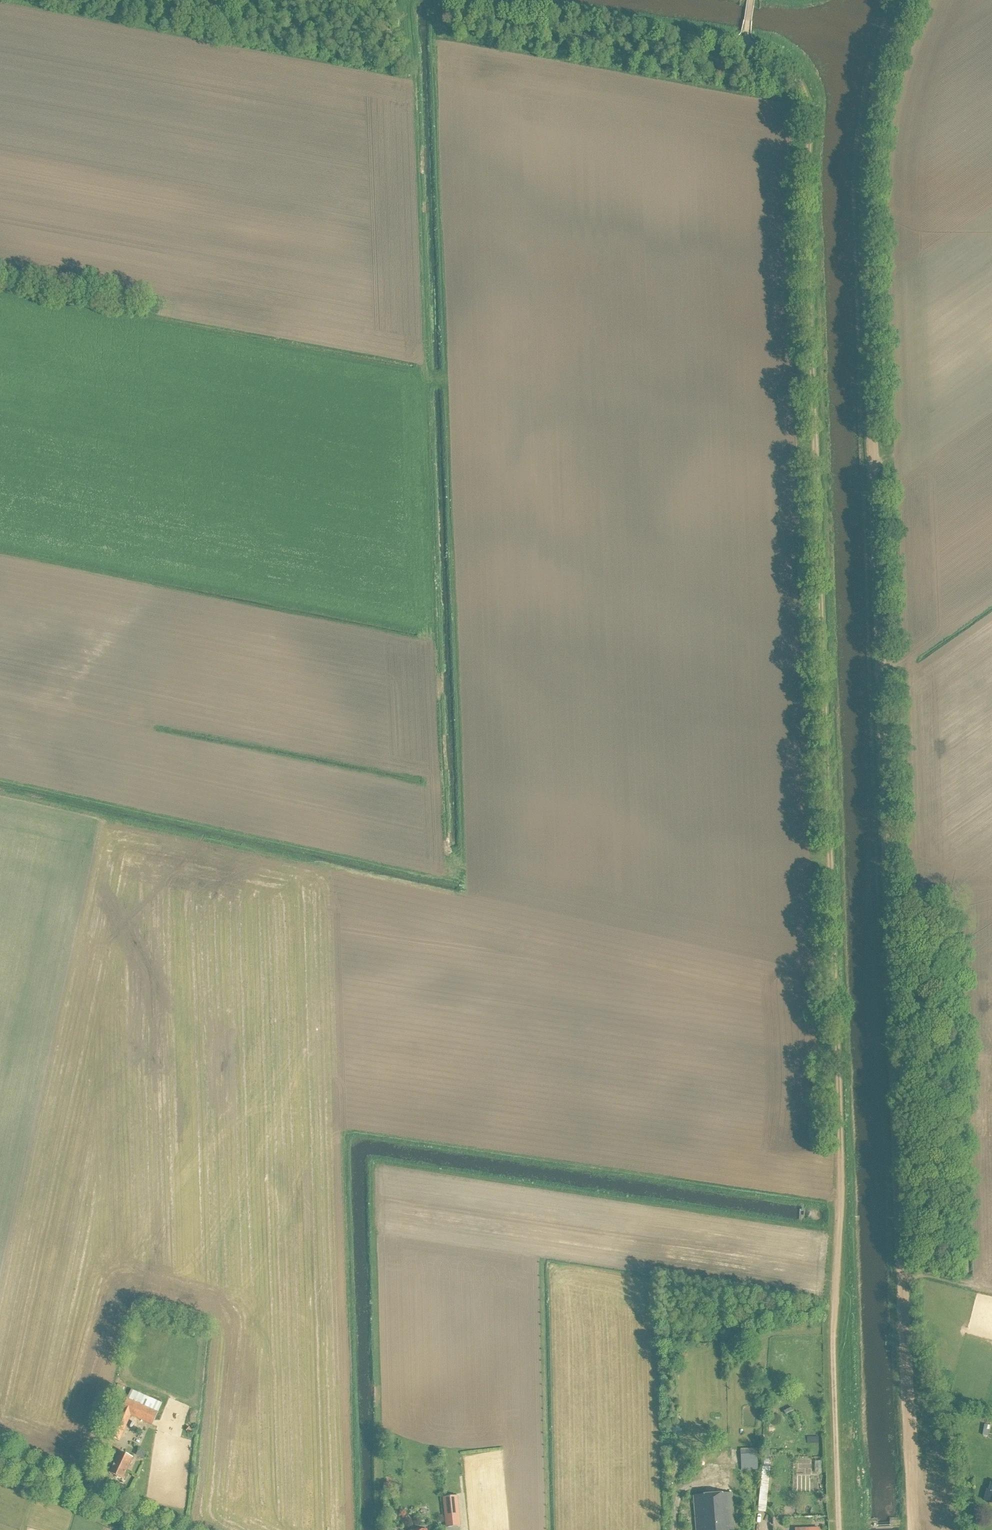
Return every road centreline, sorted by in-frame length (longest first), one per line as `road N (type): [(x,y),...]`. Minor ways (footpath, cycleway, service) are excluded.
road 1 (track): [(918,1529),(865,179),(875,102),(912,0)]
road 2 (track): [(839,1529),(832,1307),(841,1122),(811,123),(787,68),(746,42)]
road 3 (track): [(746,42),(466,0)]
road 4 (unclassified): [(158,1529),(0,1457)]

